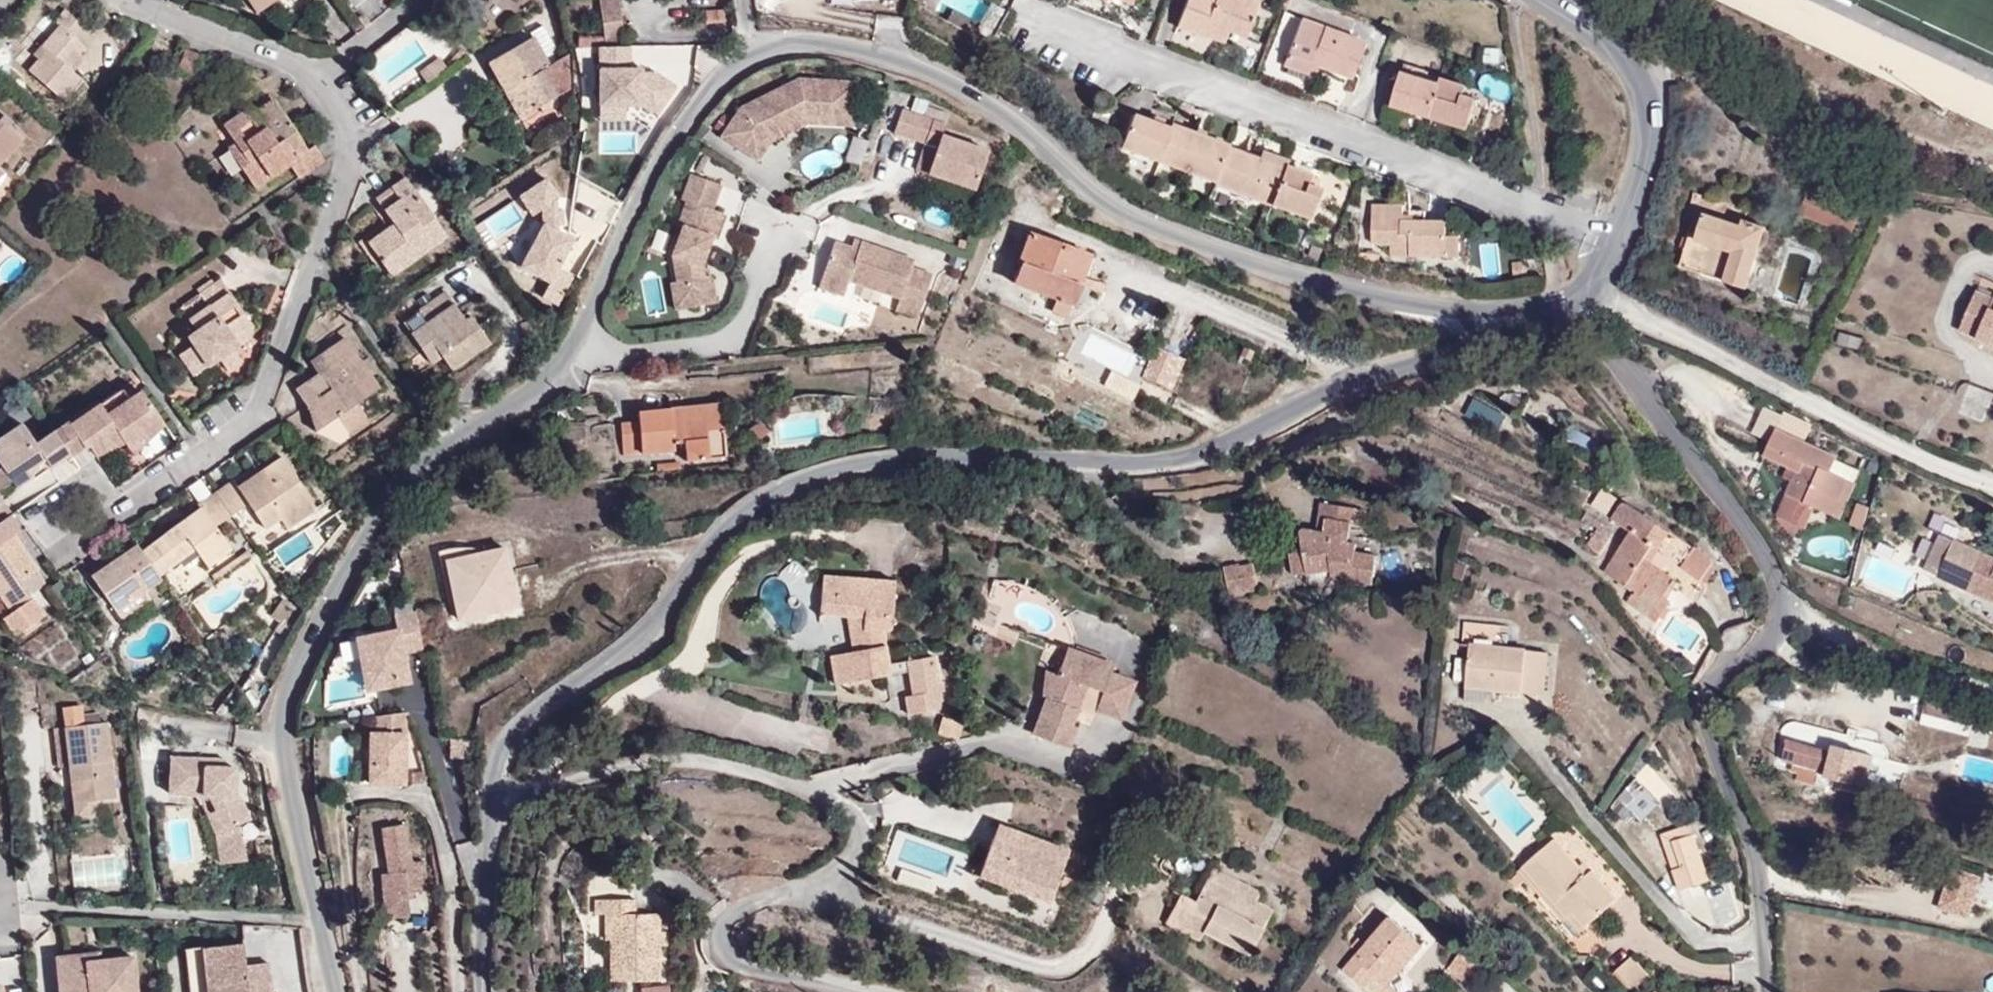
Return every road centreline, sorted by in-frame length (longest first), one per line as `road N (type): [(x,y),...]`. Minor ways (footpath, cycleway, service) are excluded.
road 1 (tertiary): [(1509,321),(1416,304),(1163,228),(1105,196),(972,92),(894,59),(830,43),(781,44),(727,72),(686,123),(633,214),(573,348),(520,397),(423,457),(393,492),(288,690),(279,742),(337,991)]
road 2 (tertiary): [(495,811),(500,752),(520,723),(654,633),(687,574),(743,509),(837,463),(1170,460),(1244,439),(1352,379),(1509,321)]
road 3 (residential): [(139,0),(289,60),(327,90),(351,164),(248,428),(65,551)]
road 4 (unclassified): [(495,811),(639,761),(689,761),(797,785),(847,814),(859,836),(854,856),(842,872),(729,917),(723,947),(735,964),(874,991)]
road 5 (residential): [(1563,303),(1737,518),(1780,587),(1782,620),(1765,649),(1730,673),(1705,707),(1766,936)]
road 6 (residential): [(1591,286),(1905,453),(1992,485)]
road 7 (tertiary): [(1551,0),(1610,37),(1634,61),(1649,96),(1647,153),(1618,243),(1591,286)]
road 8 (residential): [(1766,936),(1693,941),(1528,742)]
road 9 (tertiary): [(490,991),(495,811)]

